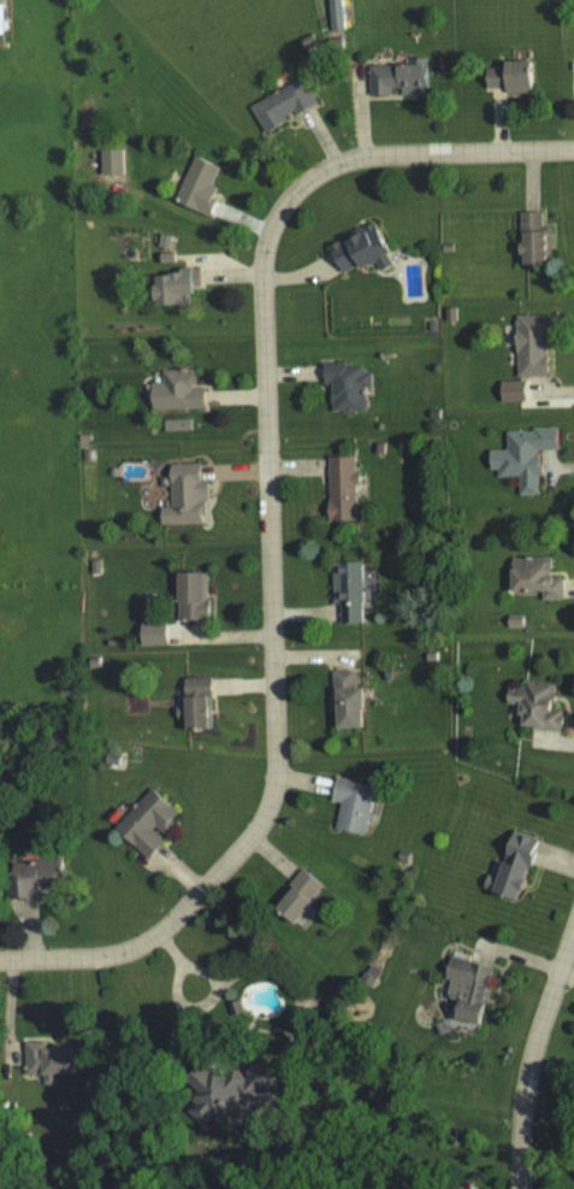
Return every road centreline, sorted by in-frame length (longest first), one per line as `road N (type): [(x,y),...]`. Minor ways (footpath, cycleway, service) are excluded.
road 1 (residential): [(262,266),(277,753),(268,806),(243,846),(153,937),(102,957),(0,960)]
road 2 (residential): [(262,266),(283,207),(343,161),(573,149)]
road 3 (residential): [(520,1188),(529,1065),(573,931)]

